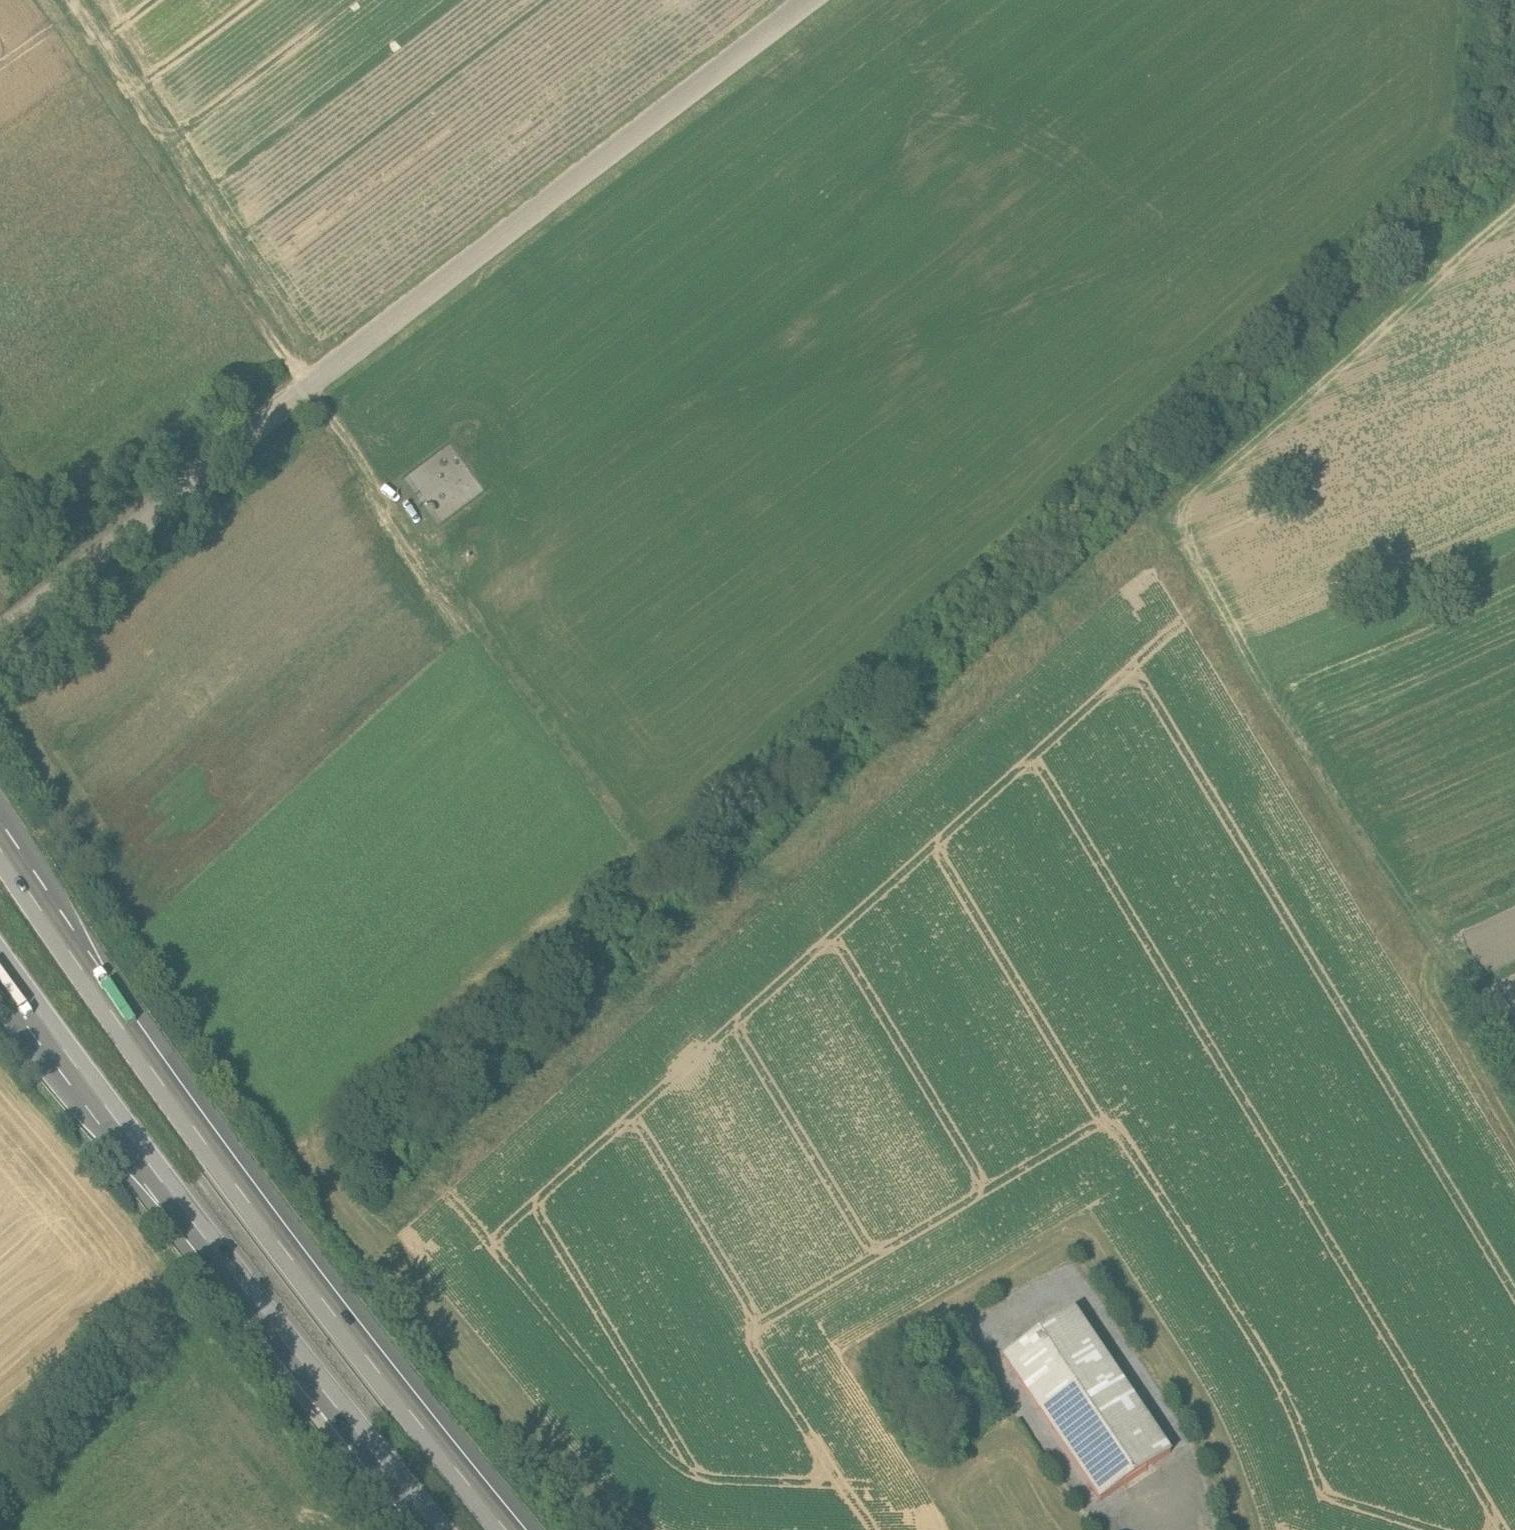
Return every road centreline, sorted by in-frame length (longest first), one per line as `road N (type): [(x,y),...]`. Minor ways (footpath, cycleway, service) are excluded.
road 1 (unclassified): [(822,0),(0,632)]
road 2 (motorway): [(500,1529),(352,1346),(0,851)]
road 3 (motorway): [(0,964),(306,1377),(430,1529)]
road 4 (track): [(415,547),(45,0)]

